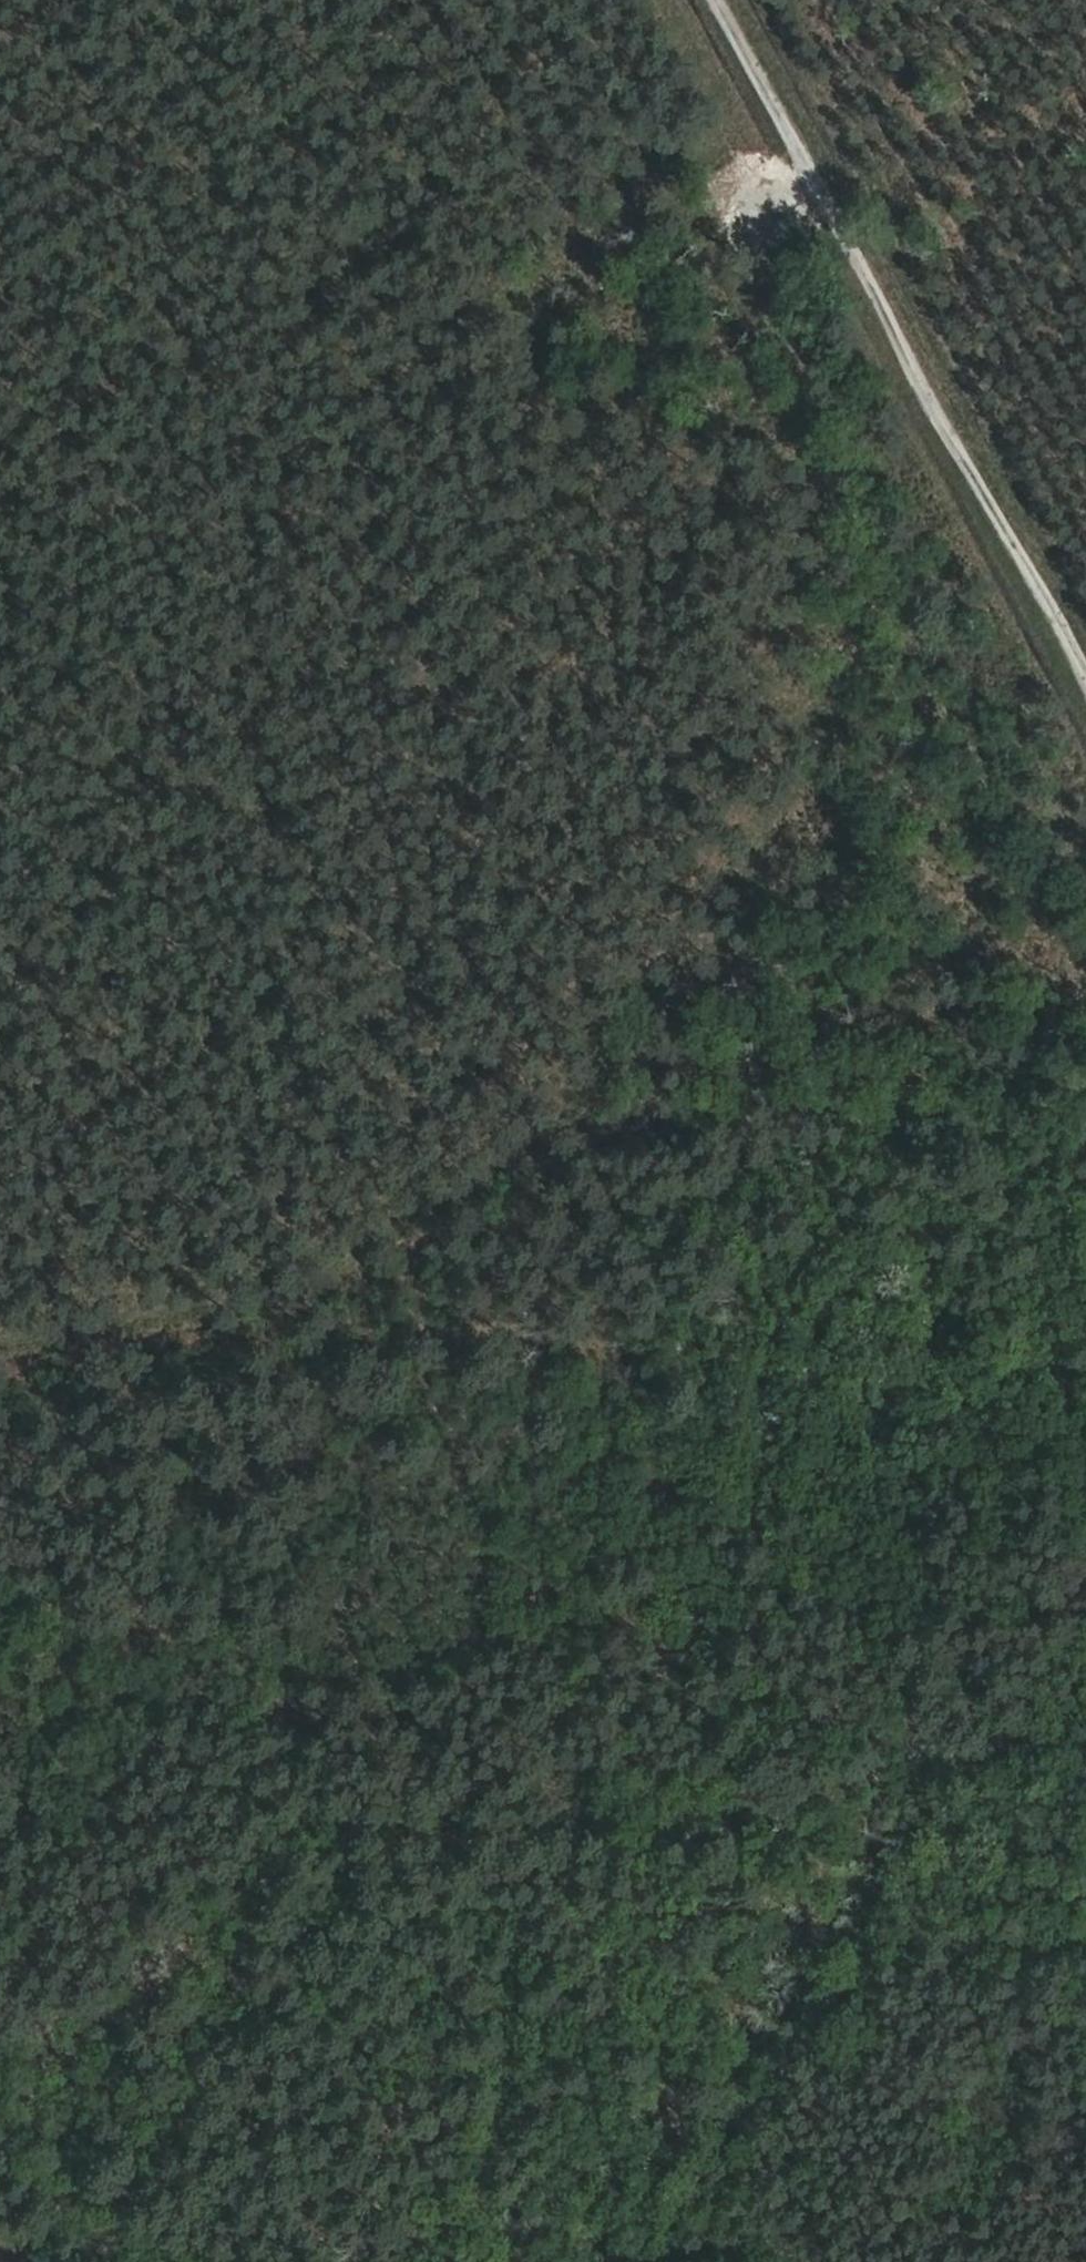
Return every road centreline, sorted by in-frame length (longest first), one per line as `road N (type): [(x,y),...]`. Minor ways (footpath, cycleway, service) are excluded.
road 1 (track): [(1085,621),(727,0)]
road 2 (track): [(0,124),(187,0)]

